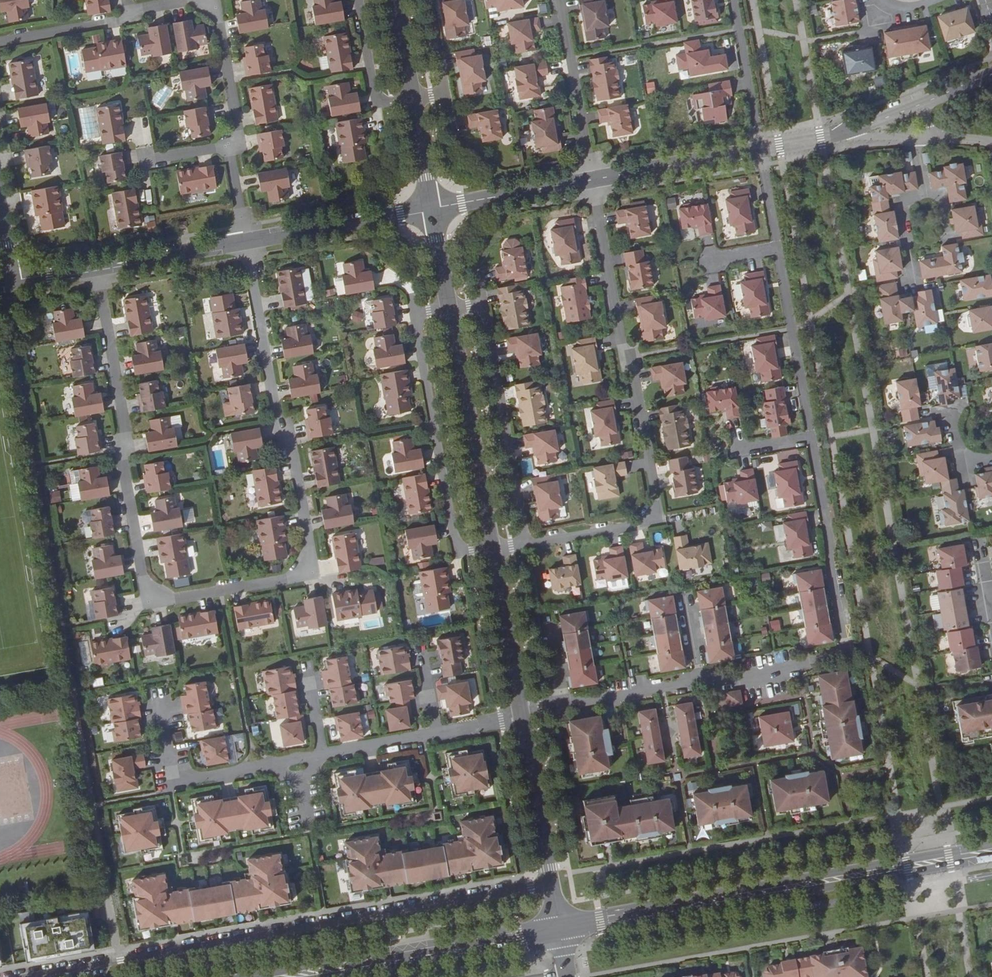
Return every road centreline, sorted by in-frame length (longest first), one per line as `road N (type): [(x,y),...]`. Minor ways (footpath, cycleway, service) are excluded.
road 1 (residential): [(761,147),(850,653),(520,715)]
road 2 (residential): [(94,268),(142,588),(160,601),(293,575),(311,552),(246,241)]
road 3 (residential): [(551,884),(28,976)]
road 4 (residential): [(589,178),(653,502),(642,520),(490,549)]
road 5 (secondary): [(559,929),(991,852)]
road 6 (residential): [(159,704),(173,783),(520,715)]
road 7 (secondary): [(431,207),(490,549)]
road 8 (secondary): [(289,976),(559,929)]
road 9 (secondary): [(394,0),(431,207)]
road 10 (tertiary): [(431,207),(246,241)]
road 11 (residential): [(0,39),(184,0)]
road 12 (residential): [(557,0),(589,178)]
road 13 (tertiary): [(761,147),(589,178)]
road 14 (secondary): [(520,715),(551,884)]
road 15 (secondary): [(490,549),(520,715)]
road 16 (tertiary): [(589,178),(431,207)]
road 17 (residential): [(203,0),(216,5),(240,126),(233,143)]
road 18 (tertiary): [(246,241),(94,268)]
road 19 (residential): [(732,0),(761,147)]

